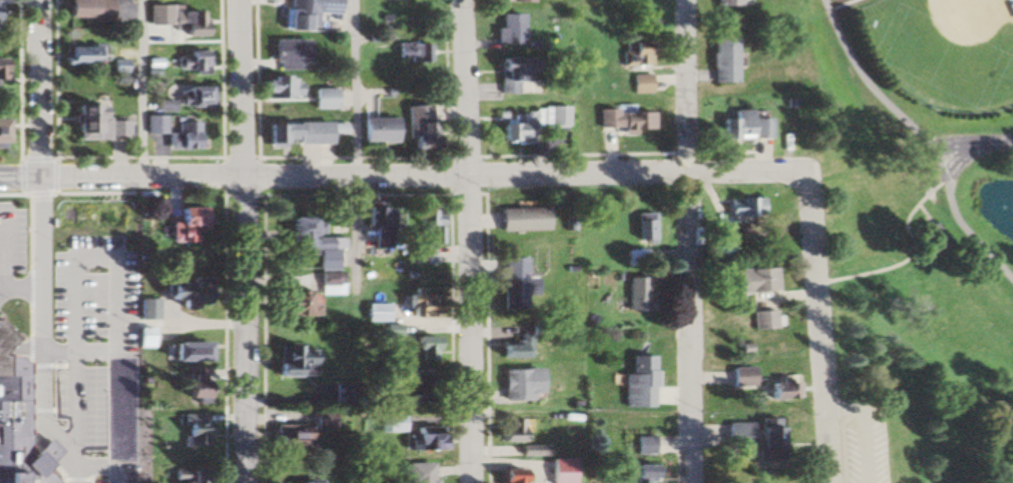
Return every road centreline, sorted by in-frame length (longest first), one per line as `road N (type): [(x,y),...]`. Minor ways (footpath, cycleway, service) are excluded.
road 1 (residential): [(246,180),(785,173),(808,196)]
road 2 (residential): [(475,482),(467,0)]
road 3 (residential): [(249,482),(245,0)]
road 4 (residential): [(45,482),(43,0)]
road 5 (residential): [(689,482),(687,0)]
road 6 (residential): [(830,482),(808,196)]
road 7 (residential): [(246,180),(0,184)]

